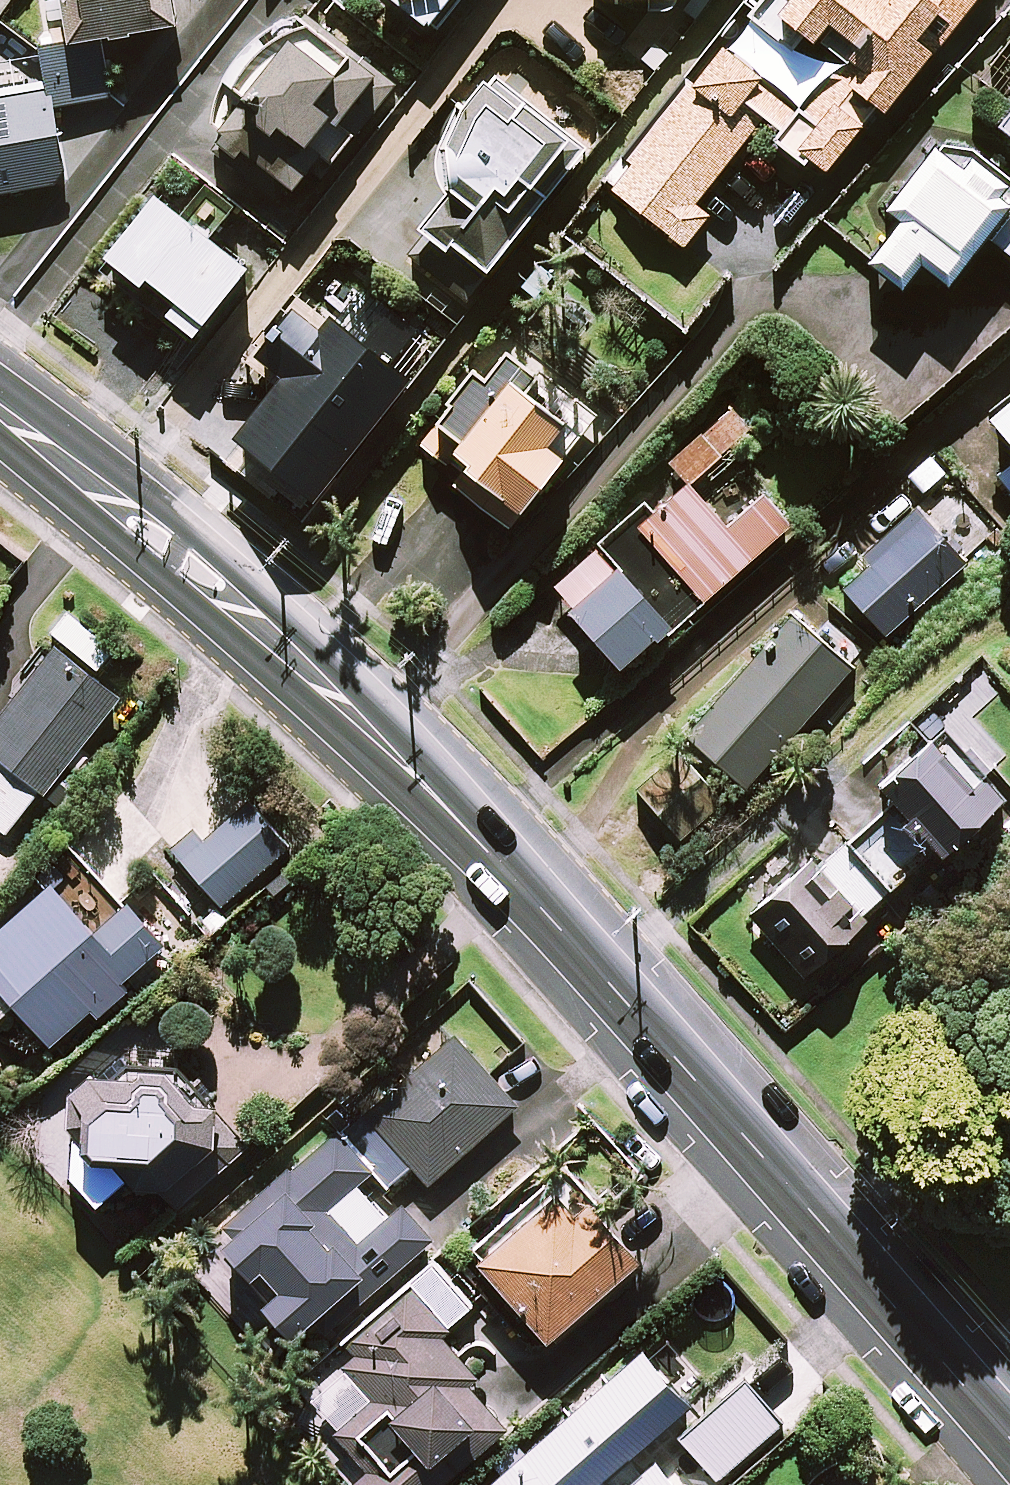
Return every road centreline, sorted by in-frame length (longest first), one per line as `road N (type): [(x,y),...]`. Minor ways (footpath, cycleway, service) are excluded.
road 1 (tertiary): [(0,413),(264,630),(488,851),(1009,1444)]

